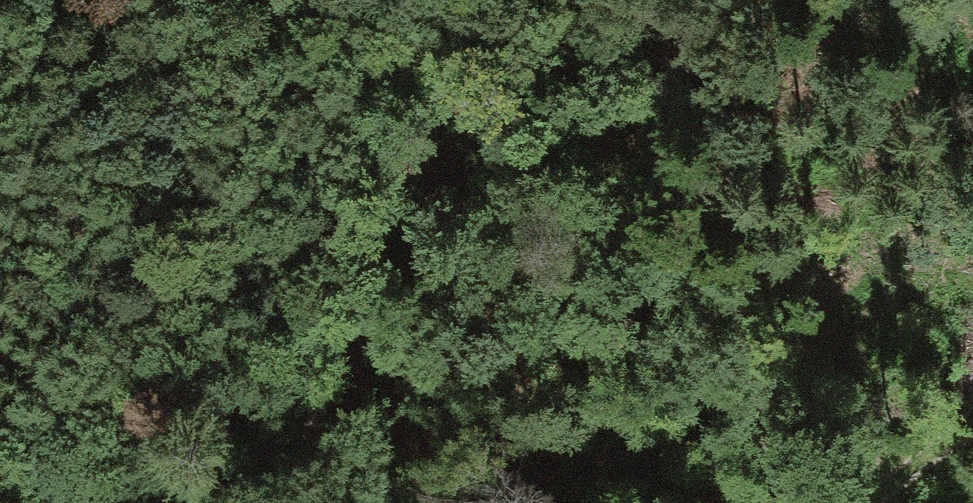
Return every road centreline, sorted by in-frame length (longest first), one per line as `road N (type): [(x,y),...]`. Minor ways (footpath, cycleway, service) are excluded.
road 1 (track): [(356,398),(358,334),(390,271),(484,168),(693,0)]
road 2 (track): [(206,502),(234,467),(285,432),(356,398),(413,405),(516,472),(542,502)]
road 3 (track): [(972,407),(881,502)]

